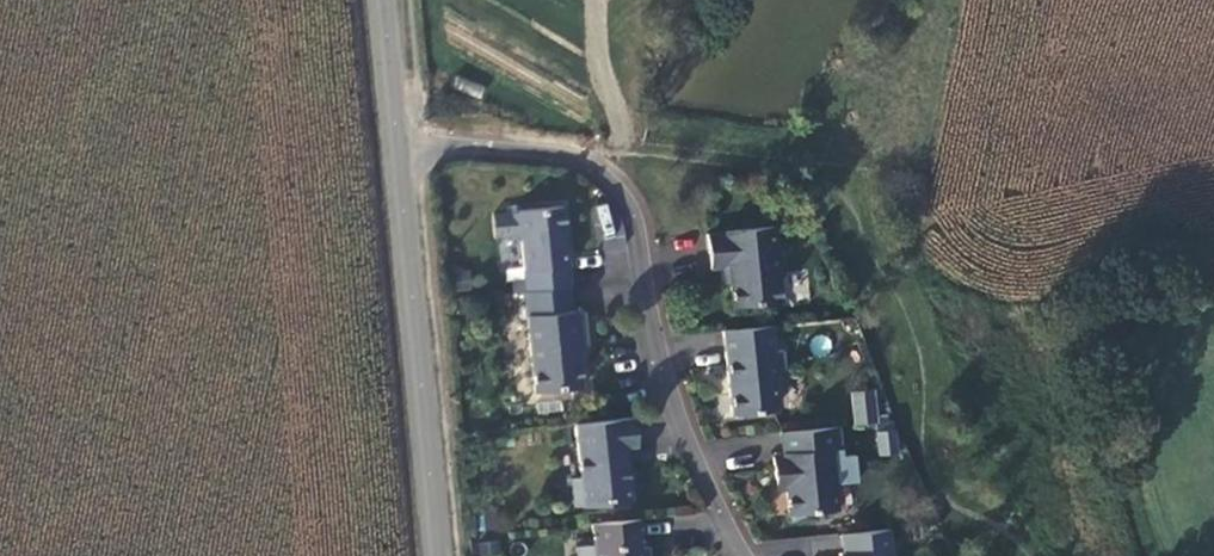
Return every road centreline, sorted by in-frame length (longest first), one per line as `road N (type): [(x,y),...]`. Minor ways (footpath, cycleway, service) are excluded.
road 1 (residential): [(406,146),(615,167),(682,399),(755,555)]
road 2 (tertiary): [(436,555),(406,146)]
road 3 (tertiary): [(406,146),(392,0)]

